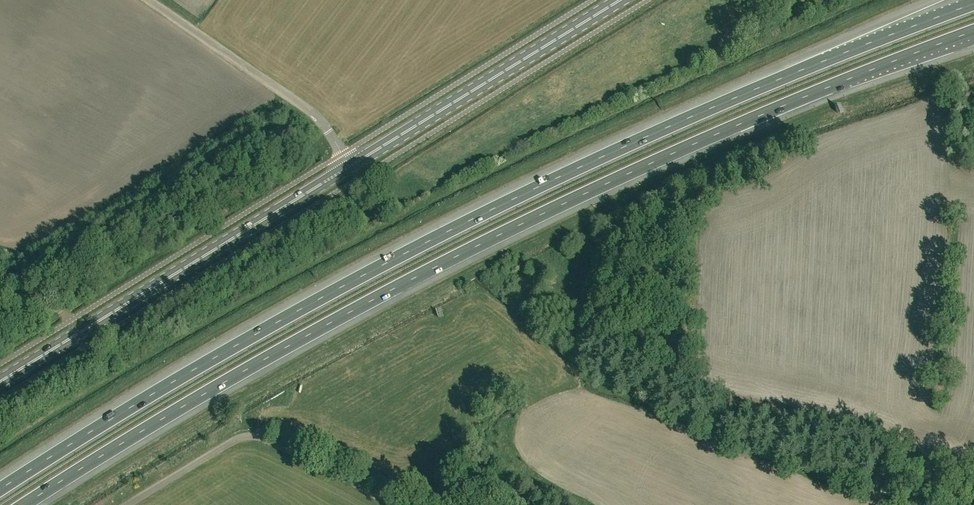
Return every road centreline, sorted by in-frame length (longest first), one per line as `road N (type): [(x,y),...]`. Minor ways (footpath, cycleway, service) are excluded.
road 1 (motorway): [(973,4),(743,94),(448,231),(240,343),(0,490)]
road 2 (motorway): [(25,504),(212,388),(461,254),(736,126),(973,31)]
road 3 (secondary): [(0,384),(350,167)]
road 4 (secondary): [(350,167),(622,0)]
road 5 (unclassified): [(128,504),(250,436),(389,504)]
road 6 (unclassified): [(350,167),(312,114),(146,0)]

